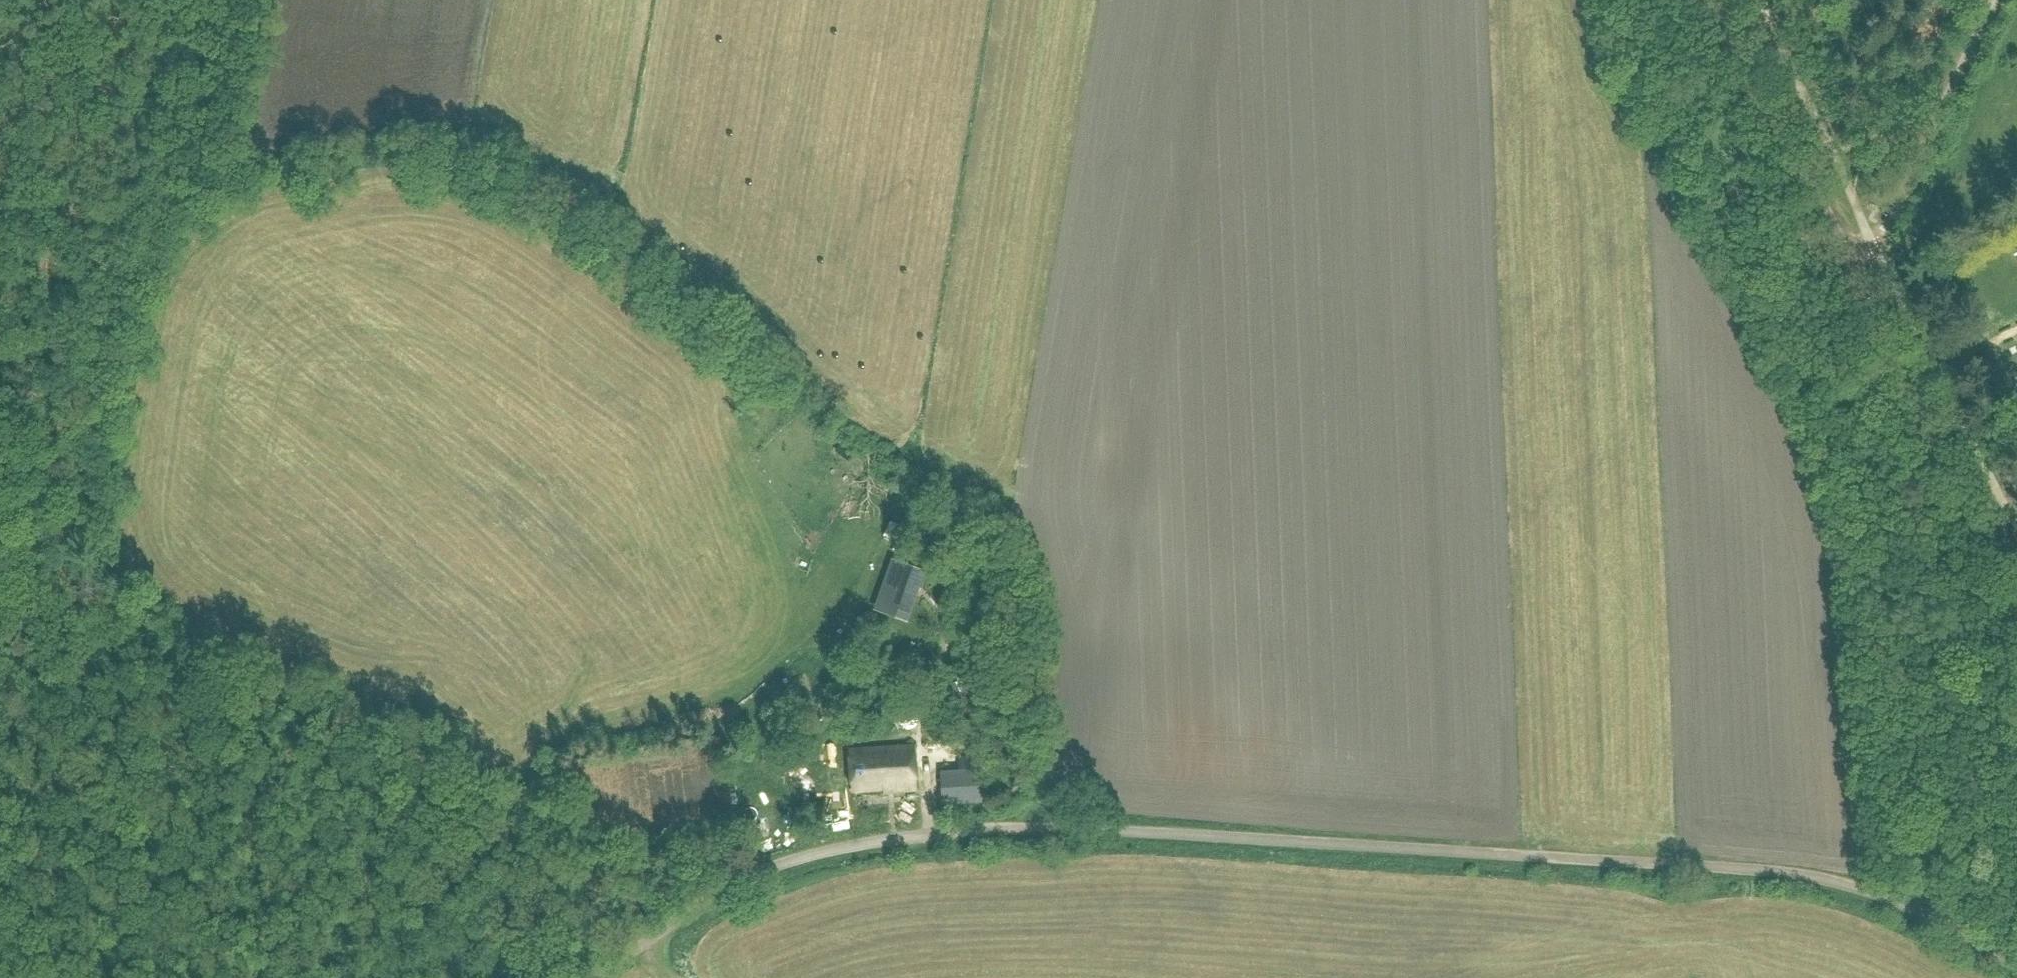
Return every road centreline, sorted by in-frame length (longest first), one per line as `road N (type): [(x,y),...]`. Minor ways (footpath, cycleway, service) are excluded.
road 1 (track): [(102,601),(190,664),(337,695),(414,737),(484,794),(636,950)]
road 2 (tertiary): [(2016,600),(1854,278)]
road 3 (tertiary): [(1854,278),(1712,0)]
road 4 (unclassified): [(1992,0),(1854,278)]

